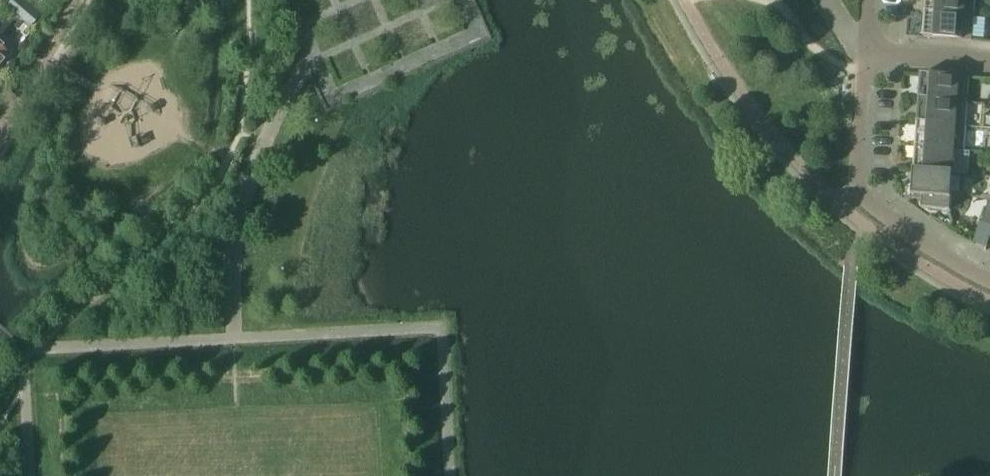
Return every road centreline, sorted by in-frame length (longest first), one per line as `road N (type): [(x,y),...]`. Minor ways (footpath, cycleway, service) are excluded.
road 1 (residential): [(856,187),(928,246),(989,281)]
road 2 (residential): [(856,187),(865,53)]
road 3 (residential): [(865,53),(989,61)]

